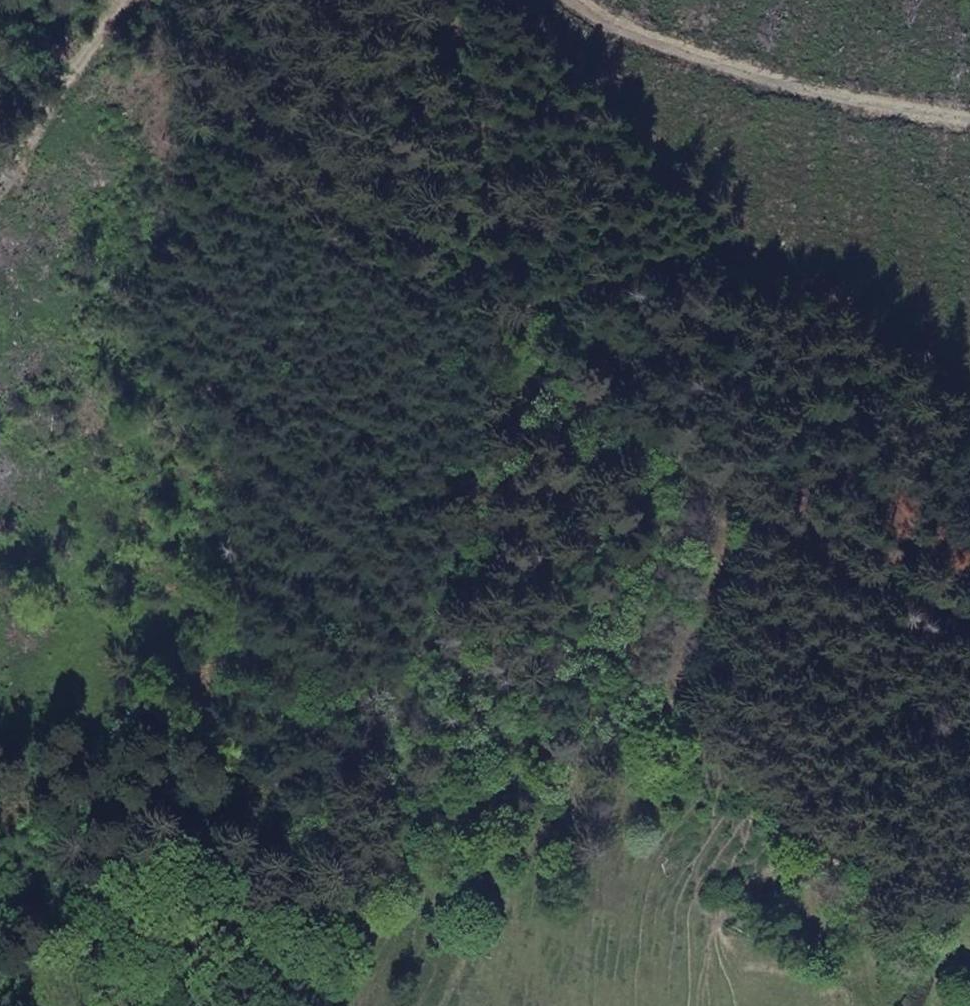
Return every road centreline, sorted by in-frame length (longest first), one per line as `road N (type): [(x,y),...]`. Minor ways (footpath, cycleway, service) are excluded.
road 1 (track): [(969,398),(883,310),(717,272),(535,300),(450,0)]
road 2 (track): [(969,118),(713,66),(574,0)]
road 3 (track): [(129,0),(0,195)]

